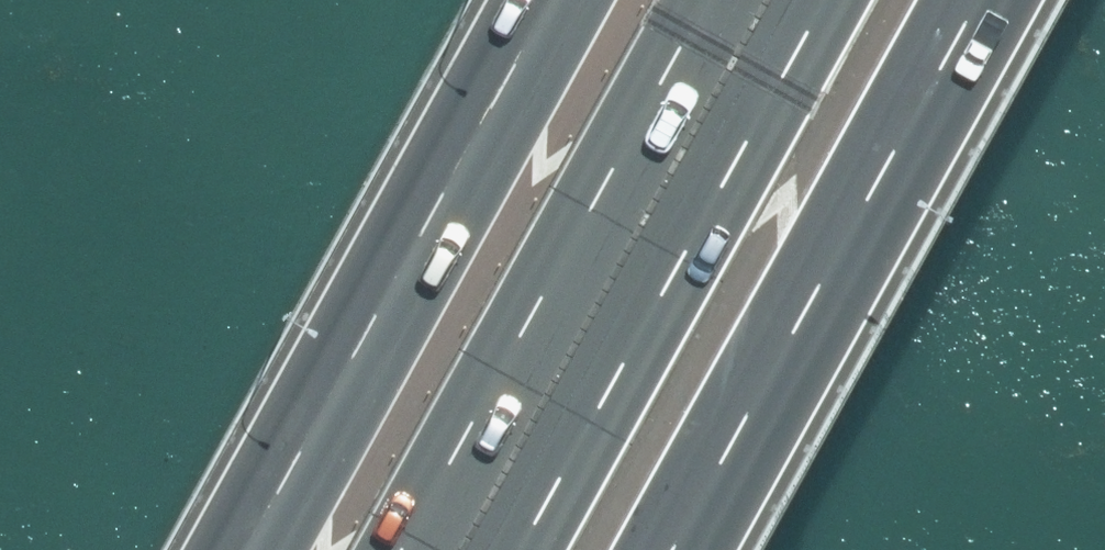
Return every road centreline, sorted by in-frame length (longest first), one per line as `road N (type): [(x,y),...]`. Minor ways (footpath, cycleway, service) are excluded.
road 1 (motorway): [(459,549),(764,0)]
road 2 (motorway): [(971,0),(666,549)]
road 3 (motorway): [(246,549),(551,0)]

